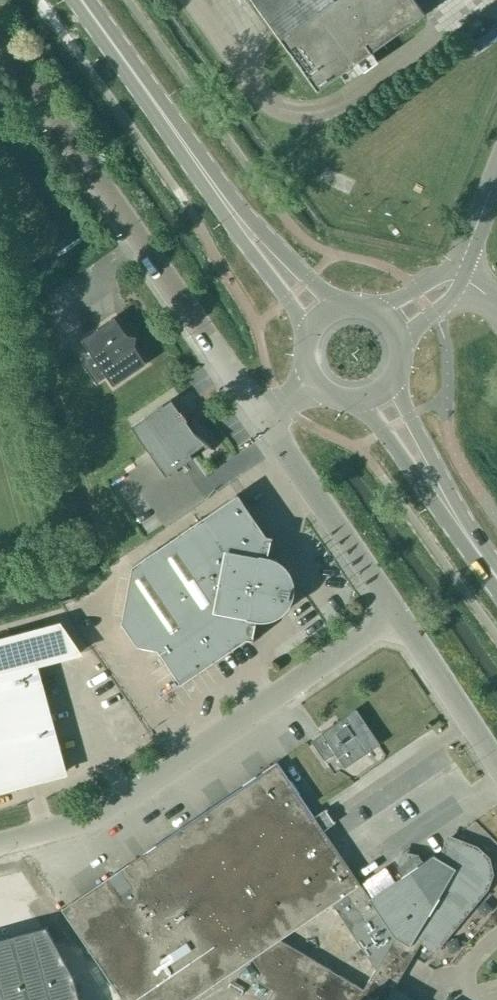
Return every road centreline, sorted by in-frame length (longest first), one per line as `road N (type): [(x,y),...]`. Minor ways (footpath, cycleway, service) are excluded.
road 1 (unclassified): [(0,845),(96,817),(398,613)]
road 2 (unclassified): [(264,419),(0,57)]
road 3 (unclassified): [(398,613),(264,419)]
road 4 (secondary): [(215,188),(80,0)]
road 5 (unclassified): [(496,765),(398,613)]
road 6 (secondary): [(215,188),(227,221),(308,336)]
road 7 (secondary): [(341,306),(215,188)]
road 8 (secondary): [(354,400),(454,517)]
road 9 (secondary): [(454,517),(390,382)]

